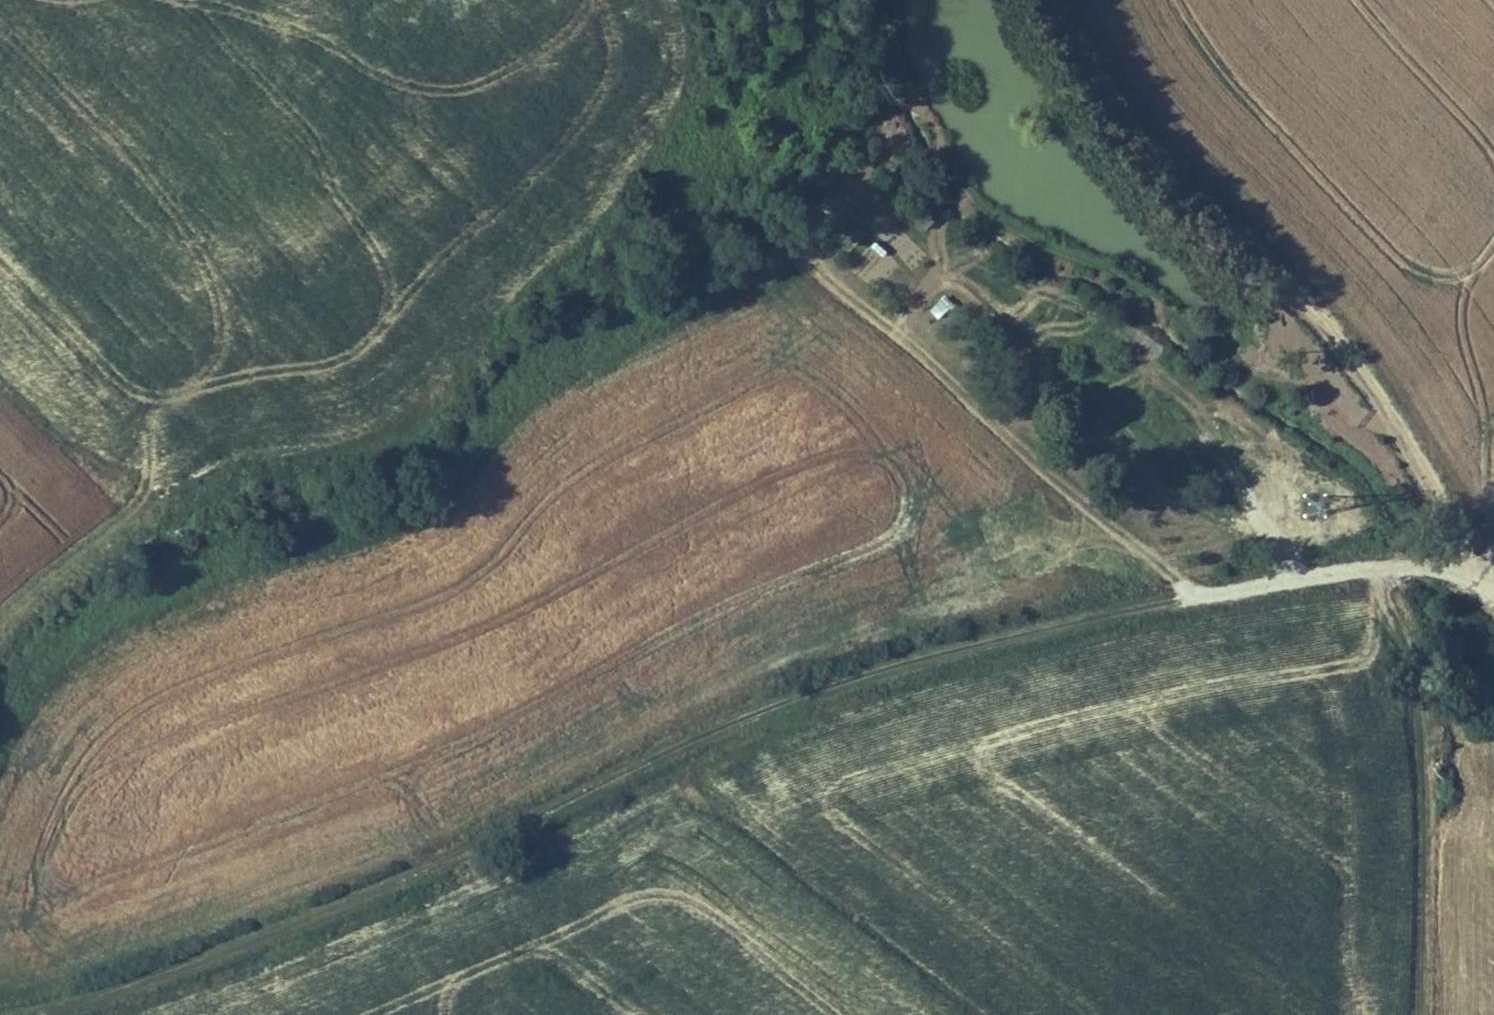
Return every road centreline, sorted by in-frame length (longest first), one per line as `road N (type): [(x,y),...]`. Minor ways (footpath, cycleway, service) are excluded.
road 1 (track): [(1379,564),(1060,626),(752,705),(448,861),(174,972),(35,1014)]
road 2 (track): [(1422,1014),(1421,733),(1379,564)]

